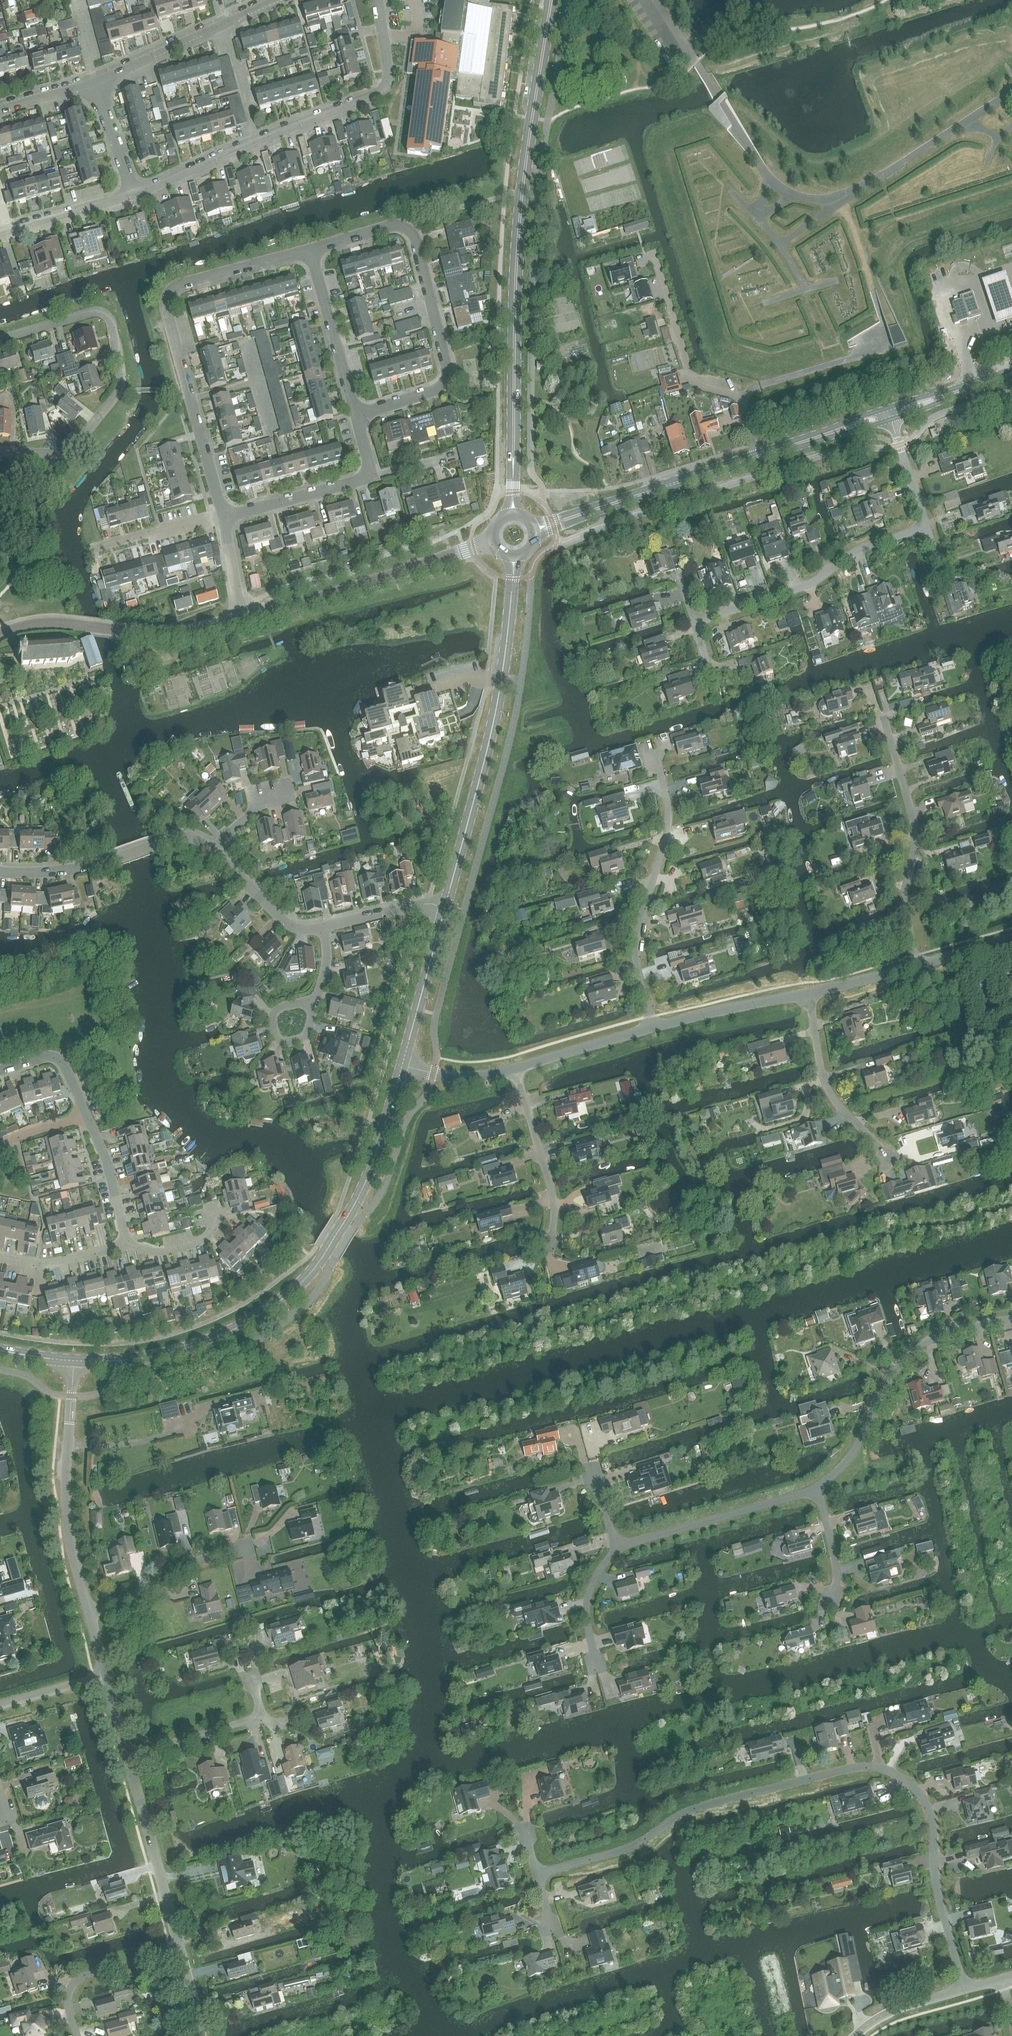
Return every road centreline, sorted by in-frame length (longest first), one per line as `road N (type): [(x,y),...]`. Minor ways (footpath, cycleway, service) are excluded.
road 1 (residential): [(964,1990),(939,1898),(930,1811),(911,1784),(877,1767),(699,1807),(642,1842),(536,1873)]
road 2 (tertiary): [(551,0),(522,193),(514,515)]
road 3 (residential): [(221,517),(165,299),(179,284),(310,250)]
road 4 (tertiary): [(534,529),(888,414)]
road 5 (residential): [(133,194),(383,91),(389,76),(377,0)]
road 6 (tertiary): [(445,906),(501,688),(514,557)]
road 7 (residential): [(0,451),(74,447),(122,382),(111,318),(100,311),(0,339)]
road 8 (tertiary): [(328,1249),(277,1305),(203,1344),(155,1357),(74,1361)]
road 9 (residential): [(817,1489),(856,1450),(889,1379),(913,1351),(948,1333),(1011,1318)]
road 10 (residential): [(242,617),(494,542)]
road 11 (residential): [(355,413),(439,389),(447,378),(407,229)]
road 12 (residential): [(652,1028),(636,945),(666,833),(662,780)]
road 13 (residential): [(88,1612),(67,1524),(74,1361)]
road 14 (residential): [(918,965),(906,896),(914,827),(883,720)]
road 15 (residential): [(696,623),(811,583),(866,547),(926,528)]
road 16 (residential): [(0,633),(46,623),(177,635),(242,617)]
road 17 (residential): [(0,871),(96,865),(183,837),(213,849)]
road 18 (residential): [(221,517),(370,476),(355,413)]
road 19 (residential): [(618,1548),(817,1489)]
road 20 (residential): [(180,1950),(127,1755)]
road 21 (tertiary): [(328,1249),(369,1175),(402,1066)]
road 22 (residential): [(96,82),(273,0)]
road 23 (residential): [(890,1159),(823,1081),(807,993)]
road 24 (residential): [(546,1246),(552,1188),(515,1068)]
road 25 (residential): [(88,1612),(146,1594),(193,1561),(244,1548)]
road 26 (residential): [(355,413),(310,250)]
road 27 (residential): [(77,2035),(68,2002),(77,1979),(180,1950)]
road 28 (tertiary): [(402,1066),(445,906)]
road 29 (residential): [(652,1028),(807,993)]
road 30 (residential): [(515,1068),(652,1028)]
road 31 (residential): [(213,849),(293,926),(323,926)]
road 32 (residential): [(127,1755),(260,1716)]
road 33 (residential): [(0,232),(133,194)]
road 34 (residential): [(128,1243),(106,1157),(86,1115)]
road 35 (residential): [(598,1670),(587,1603),(594,1578),(618,1548)]
road 36 (residential): [(0,1256),(51,1263),(128,1243)]
road 37 (tertiary): [(888,414),(1011,374)]
road 38 (residential): [(323,926),(445,906)]
road 39 (residential): [(313,1001),(280,1007),(275,1036),(288,1042),(306,1036),(313,1010)]
road 40 (residential): [(102,548),(221,517)]
road 41 (residential): [(0,1070),(60,1059),(86,1115)]
road 42 (residential): [(855,2035),(896,2009),(964,1990)]

